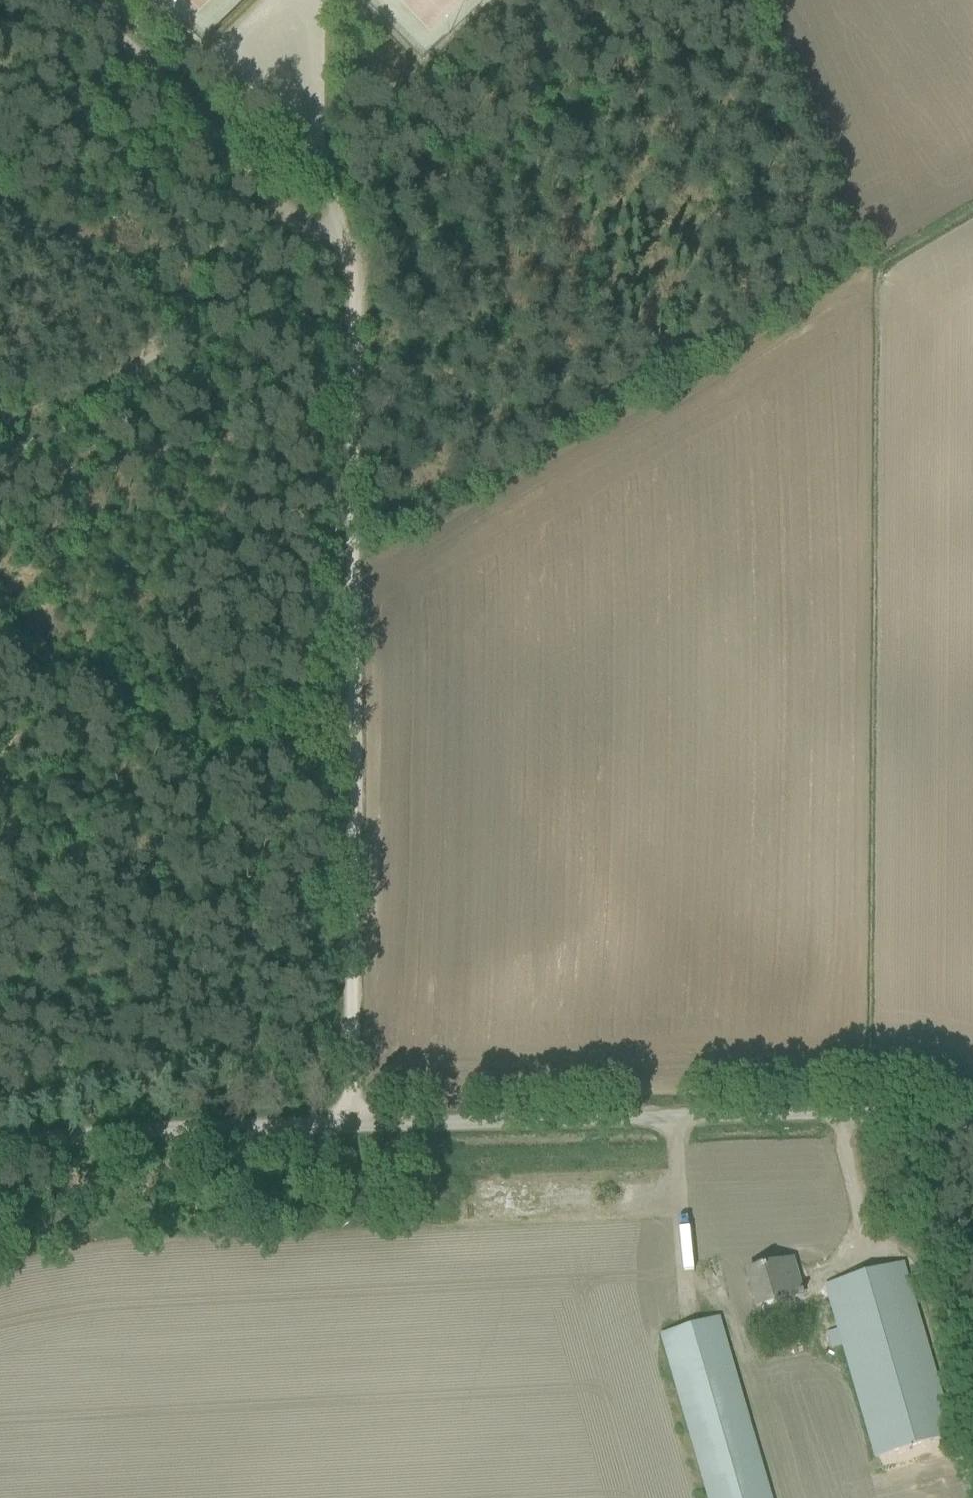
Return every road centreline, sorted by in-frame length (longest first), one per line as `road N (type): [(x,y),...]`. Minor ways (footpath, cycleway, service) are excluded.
road 1 (unclassified): [(972,1133),(867,1110),(84,1134),(0,1145)]
road 2 (track): [(348,232),(349,1126)]
road 3 (track): [(331,215),(0,508)]
road 4 (track): [(116,0),(348,232)]

